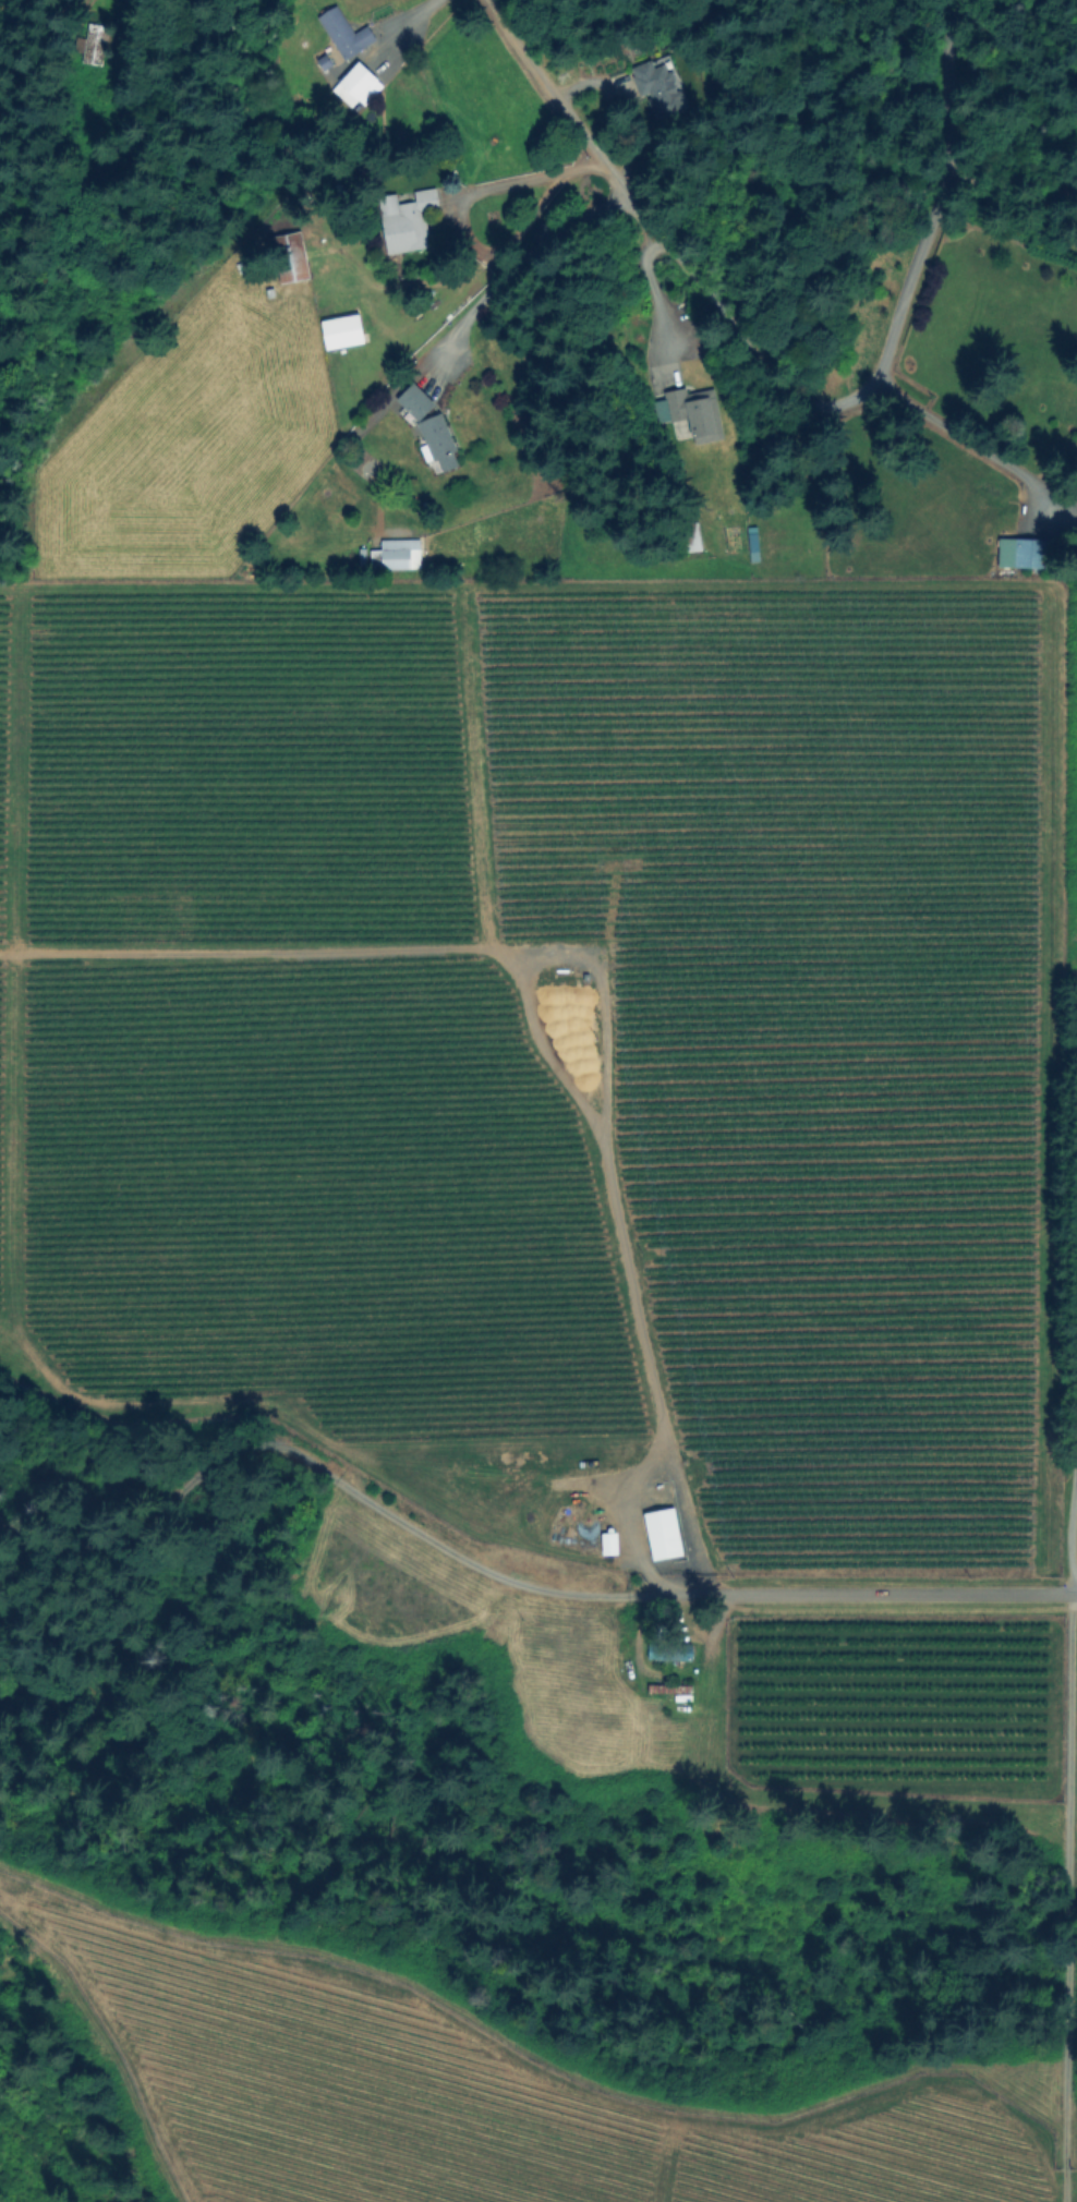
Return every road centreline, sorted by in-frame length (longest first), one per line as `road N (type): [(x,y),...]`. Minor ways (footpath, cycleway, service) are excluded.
road 1 (residential): [(0,1483),(352,1469),(532,1557),(705,1597),(1076,1593)]
road 2 (residential): [(963,0),(944,55),(944,179),(882,367),(858,395),(813,407),(769,388),(747,362),(709,297),(525,64),(487,0)]

